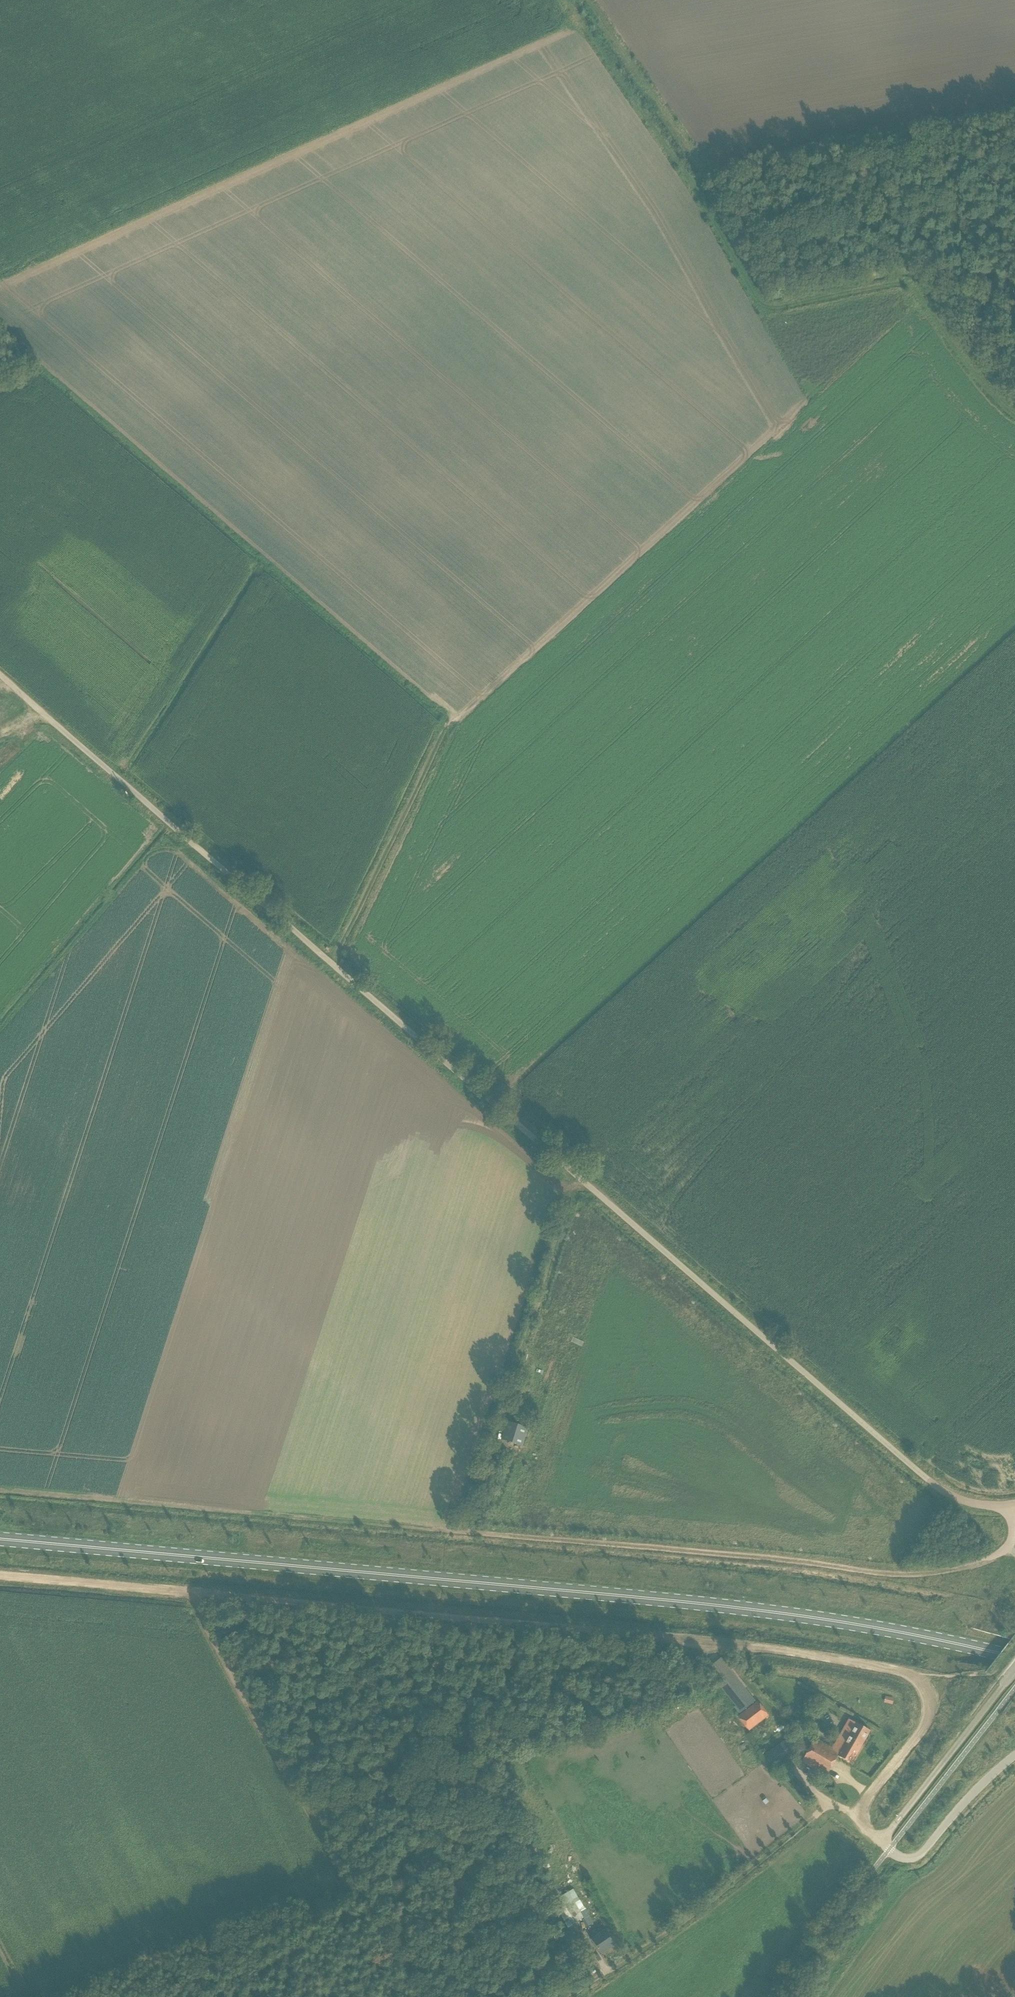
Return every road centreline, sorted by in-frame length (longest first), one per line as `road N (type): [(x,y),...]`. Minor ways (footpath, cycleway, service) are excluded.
road 1 (unclassified): [(1014,1505),(961,1502),(928,1480),(0,675)]
road 2 (track): [(862,1818),(869,1792),(920,1725),(918,1691),(897,1674),(620,1633),(0,1576)]
road 3 (track): [(0,1490),(914,1575),(998,1554),(1014,1528),(1012,1506)]
road 4 (secondary): [(1014,1658),(743,1609),(0,1539)]
road 5 (track): [(589,0),(710,177),(704,194),(763,308),(910,279),(1014,414)]
road 6 (track): [(460,1533),(577,1176)]
road 7 (track): [(571,1996),(721,1892),(826,1806),(862,1818)]
road 8 (unclassified): [(1014,1755),(917,1857),(897,1857),(879,1841)]

